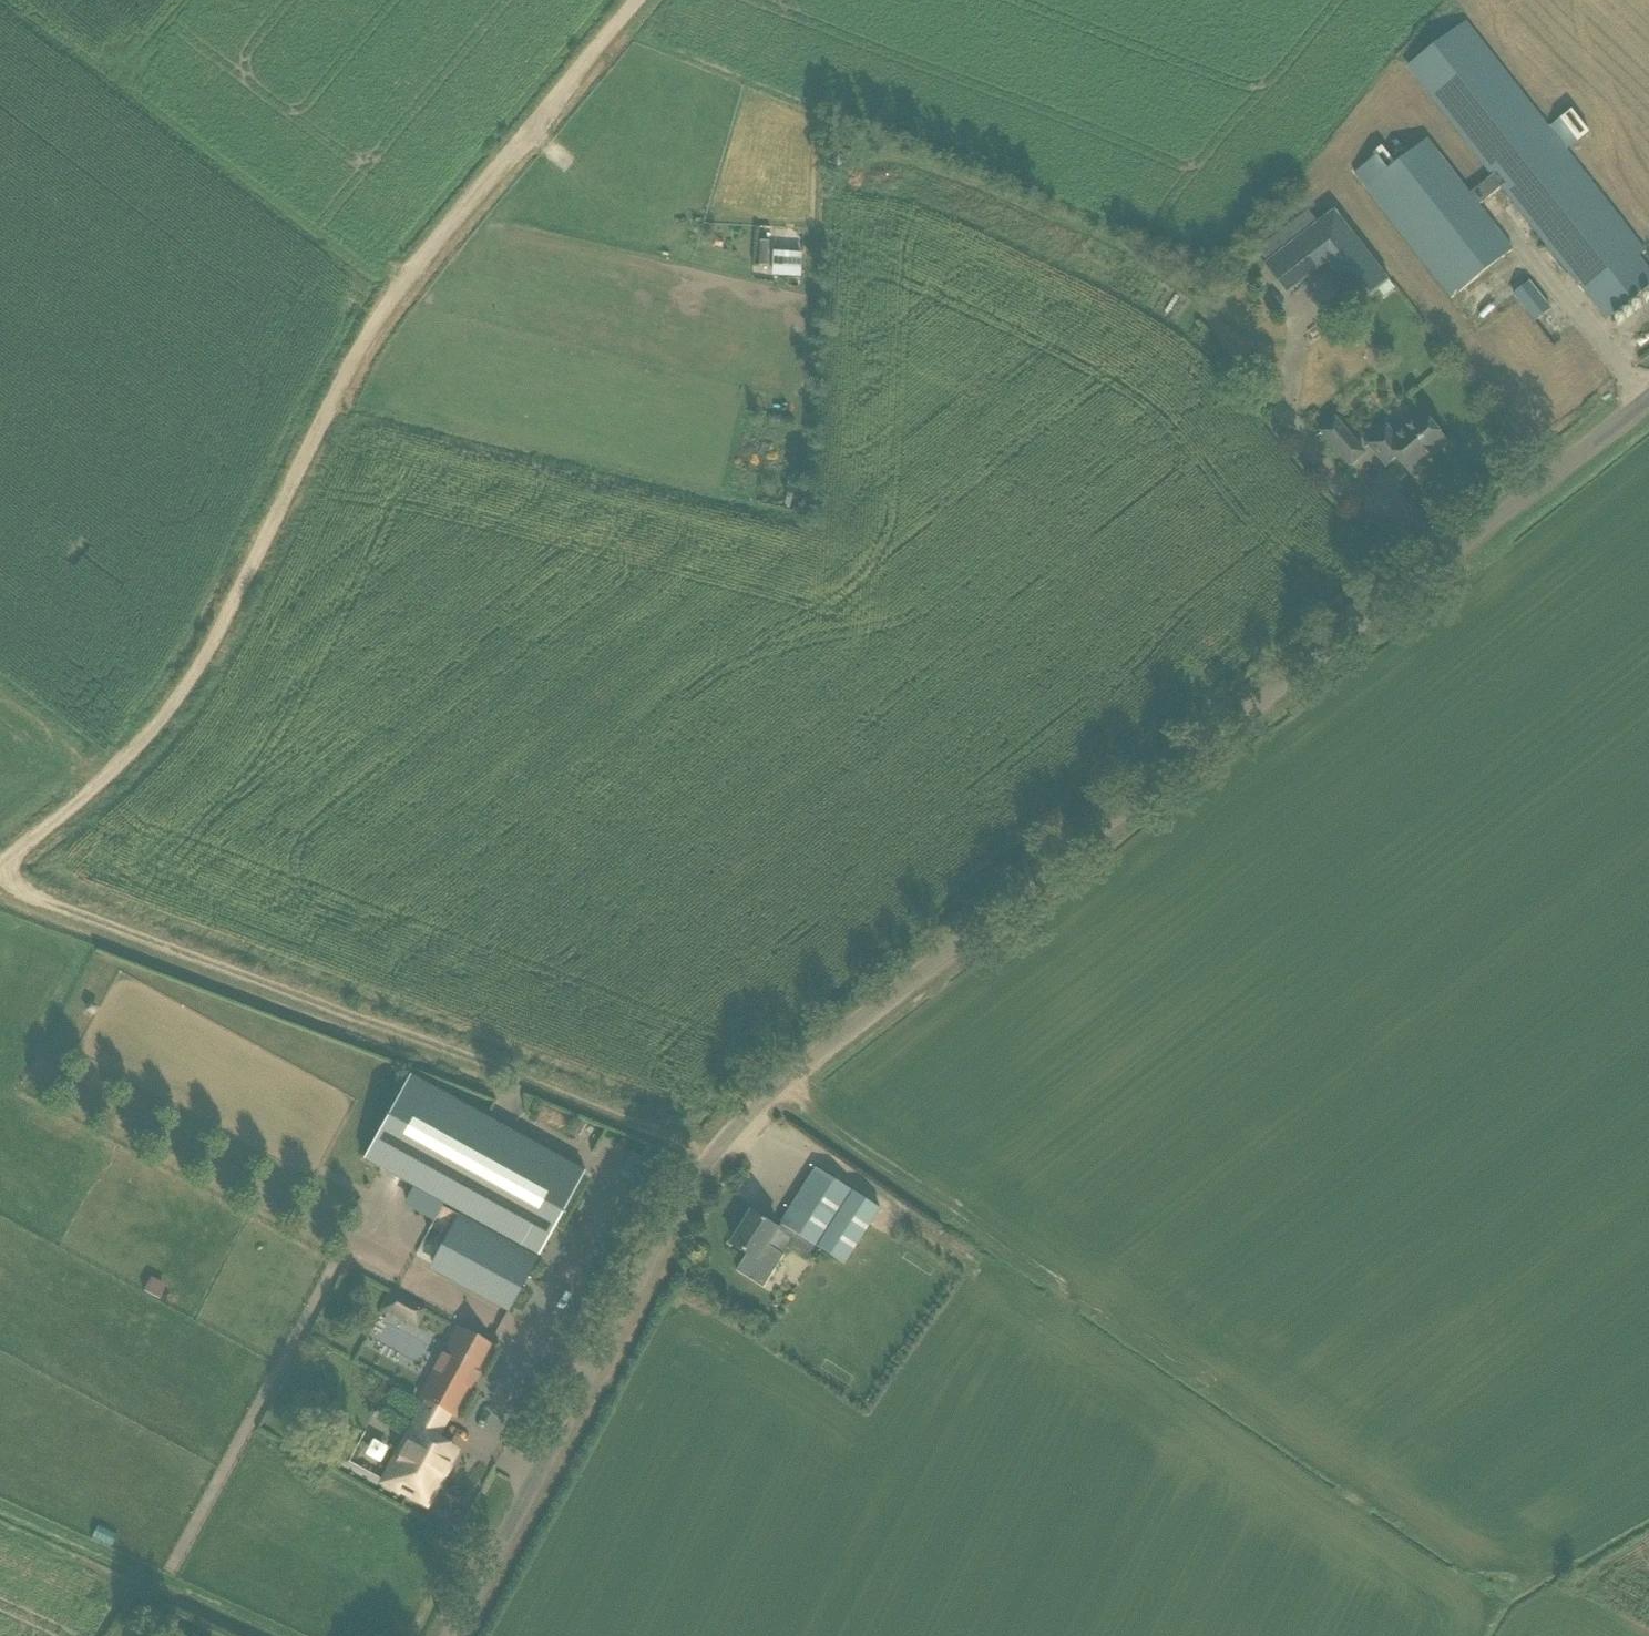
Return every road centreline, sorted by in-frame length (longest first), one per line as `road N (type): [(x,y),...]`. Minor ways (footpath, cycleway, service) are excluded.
road 1 (unclassified): [(451,1635),(709,1140),(1648,413)]
road 2 (track): [(634,0),(381,312),(226,625),(141,744),(0,867)]
road 3 (track): [(0,880),(709,1140)]

